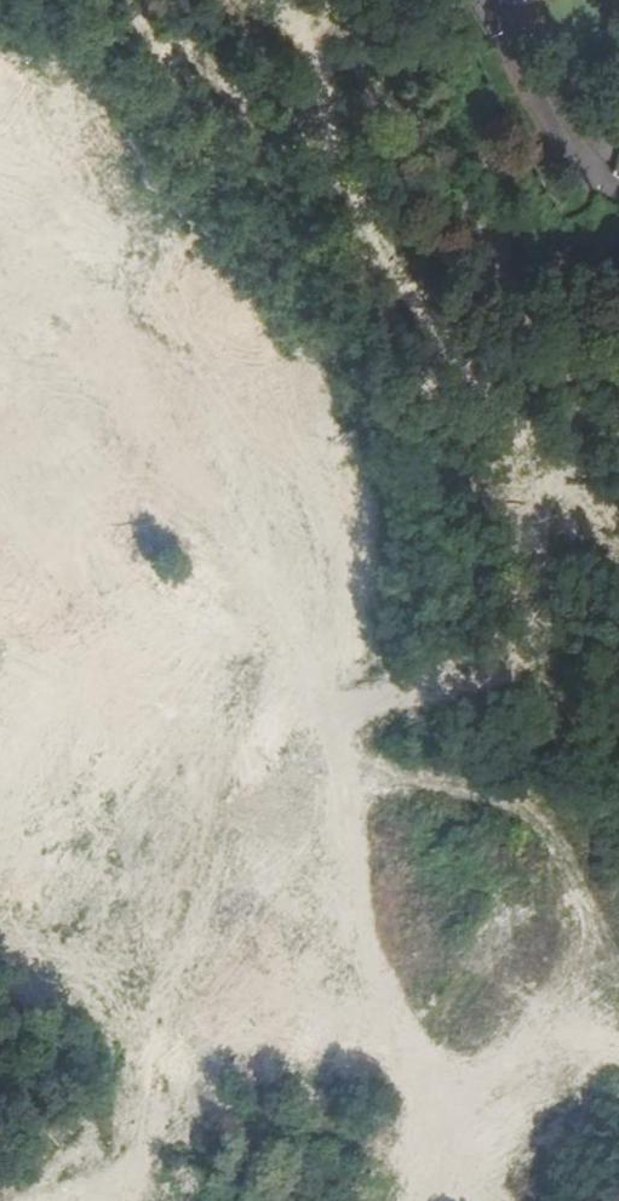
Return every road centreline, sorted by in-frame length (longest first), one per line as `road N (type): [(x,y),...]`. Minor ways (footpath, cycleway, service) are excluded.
road 1 (track): [(611,909),(597,845),(0,602)]
road 2 (track): [(311,734),(351,550),(343,491),(236,343),(52,157)]
road 3 (track): [(57,1200),(136,1120),(203,1101),(489,1195)]
road 4 (track): [(487,1200),(611,909)]
road 5 (residential): [(580,177),(546,138),(492,0)]
road 6 (residential): [(618,52),(580,177)]

